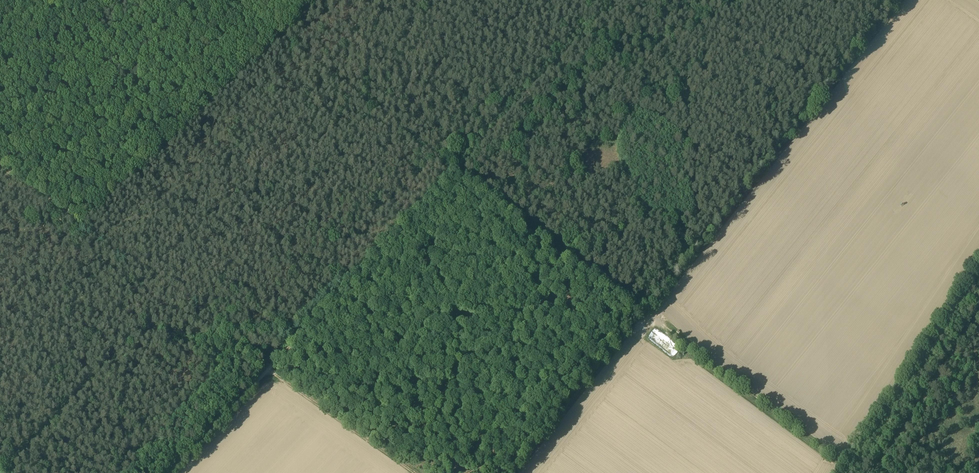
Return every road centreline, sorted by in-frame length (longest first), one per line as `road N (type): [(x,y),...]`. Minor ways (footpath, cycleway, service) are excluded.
road 1 (track): [(647,317),(904,0)]
road 2 (track): [(268,369),(452,171)]
road 3 (track): [(452,171),(648,318)]
road 4 (track): [(648,318),(841,457)]
road 5 (track): [(450,170),(281,43)]
road 6 (track): [(648,318),(516,472)]
road 7 (track): [(873,472),(978,316)]
road 8 (track): [(416,472),(268,369)]
road 9 (track): [(171,472),(268,369)]

